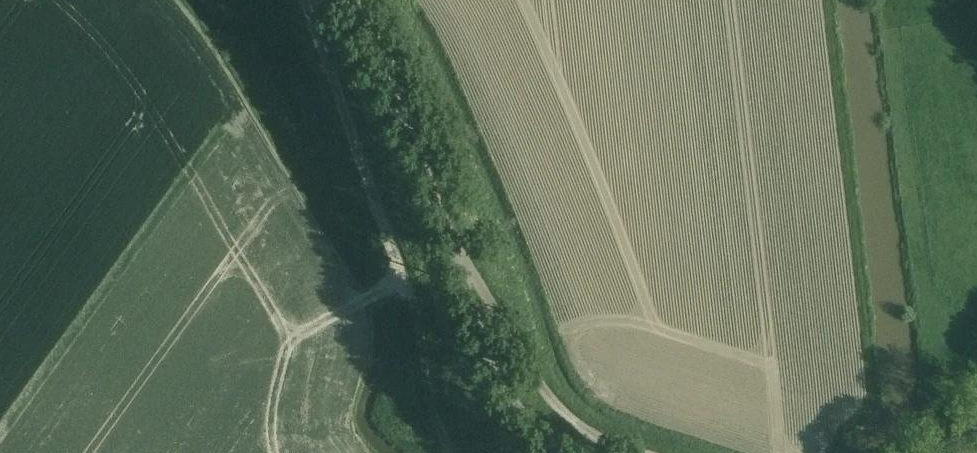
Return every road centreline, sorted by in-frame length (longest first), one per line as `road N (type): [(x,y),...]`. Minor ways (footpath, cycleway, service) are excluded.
road 1 (unclassified): [(643,452),(595,437),(555,399),(453,245)]
road 2 (unclassified): [(453,245),(397,98),(336,0)]
road 3 (unclassified): [(558,452),(511,412),(453,245)]

